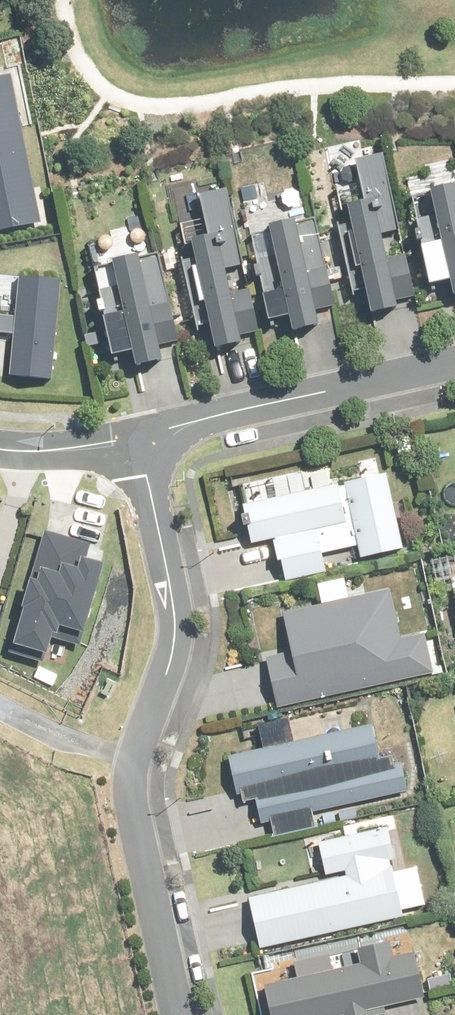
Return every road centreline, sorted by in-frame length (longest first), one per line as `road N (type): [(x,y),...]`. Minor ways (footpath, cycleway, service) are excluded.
road 1 (residential): [(153,451),(148,475),(175,636),(135,795),(183,1014)]
road 2 (residential): [(454,365),(175,430),(153,451)]
road 3 (residential): [(153,451),(0,450)]

